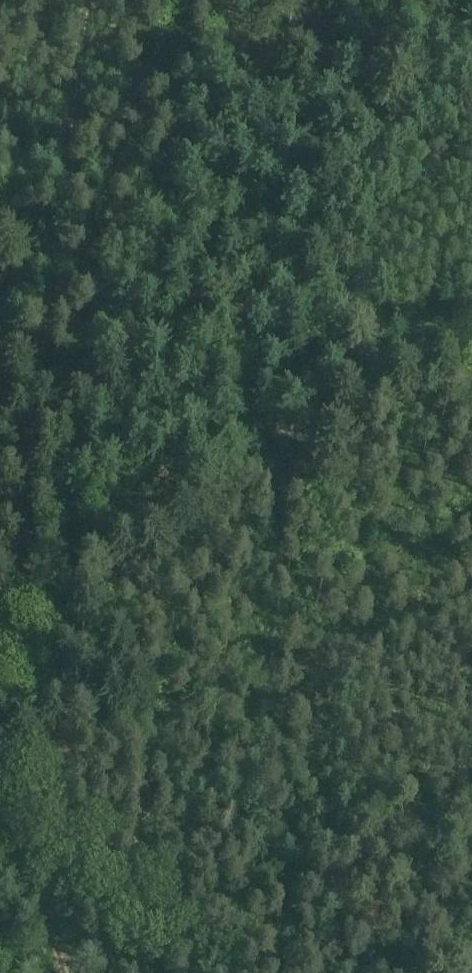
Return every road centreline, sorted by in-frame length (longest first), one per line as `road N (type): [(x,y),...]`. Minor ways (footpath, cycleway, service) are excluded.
road 1 (track): [(0,626),(87,0)]
road 2 (track): [(471,46),(309,235),(303,258),(323,293),(436,362),(454,383),(471,433)]
road 3 (track): [(471,599),(0,782)]

